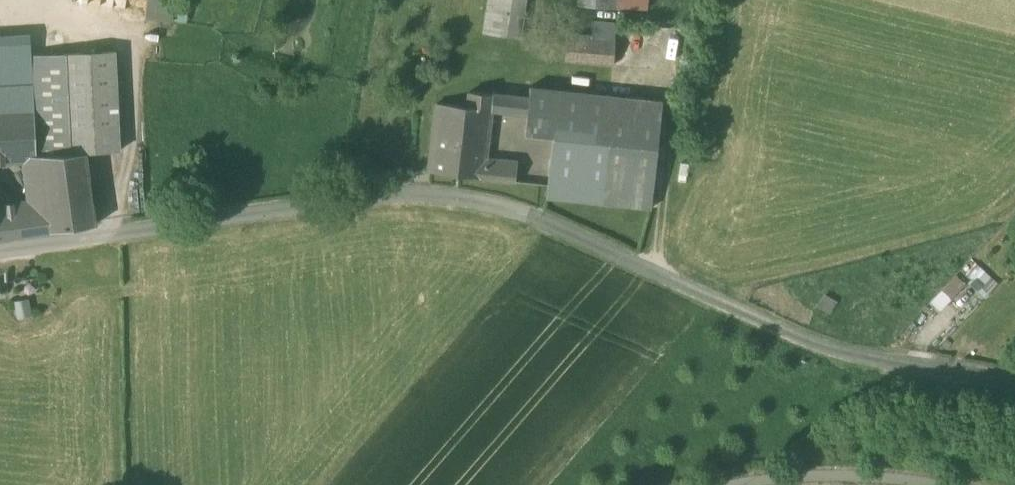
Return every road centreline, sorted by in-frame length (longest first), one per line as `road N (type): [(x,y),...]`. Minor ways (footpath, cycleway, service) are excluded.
road 1 (unclassified): [(0,252),(399,194),(461,199),(522,214),(827,350),(1014,385)]

